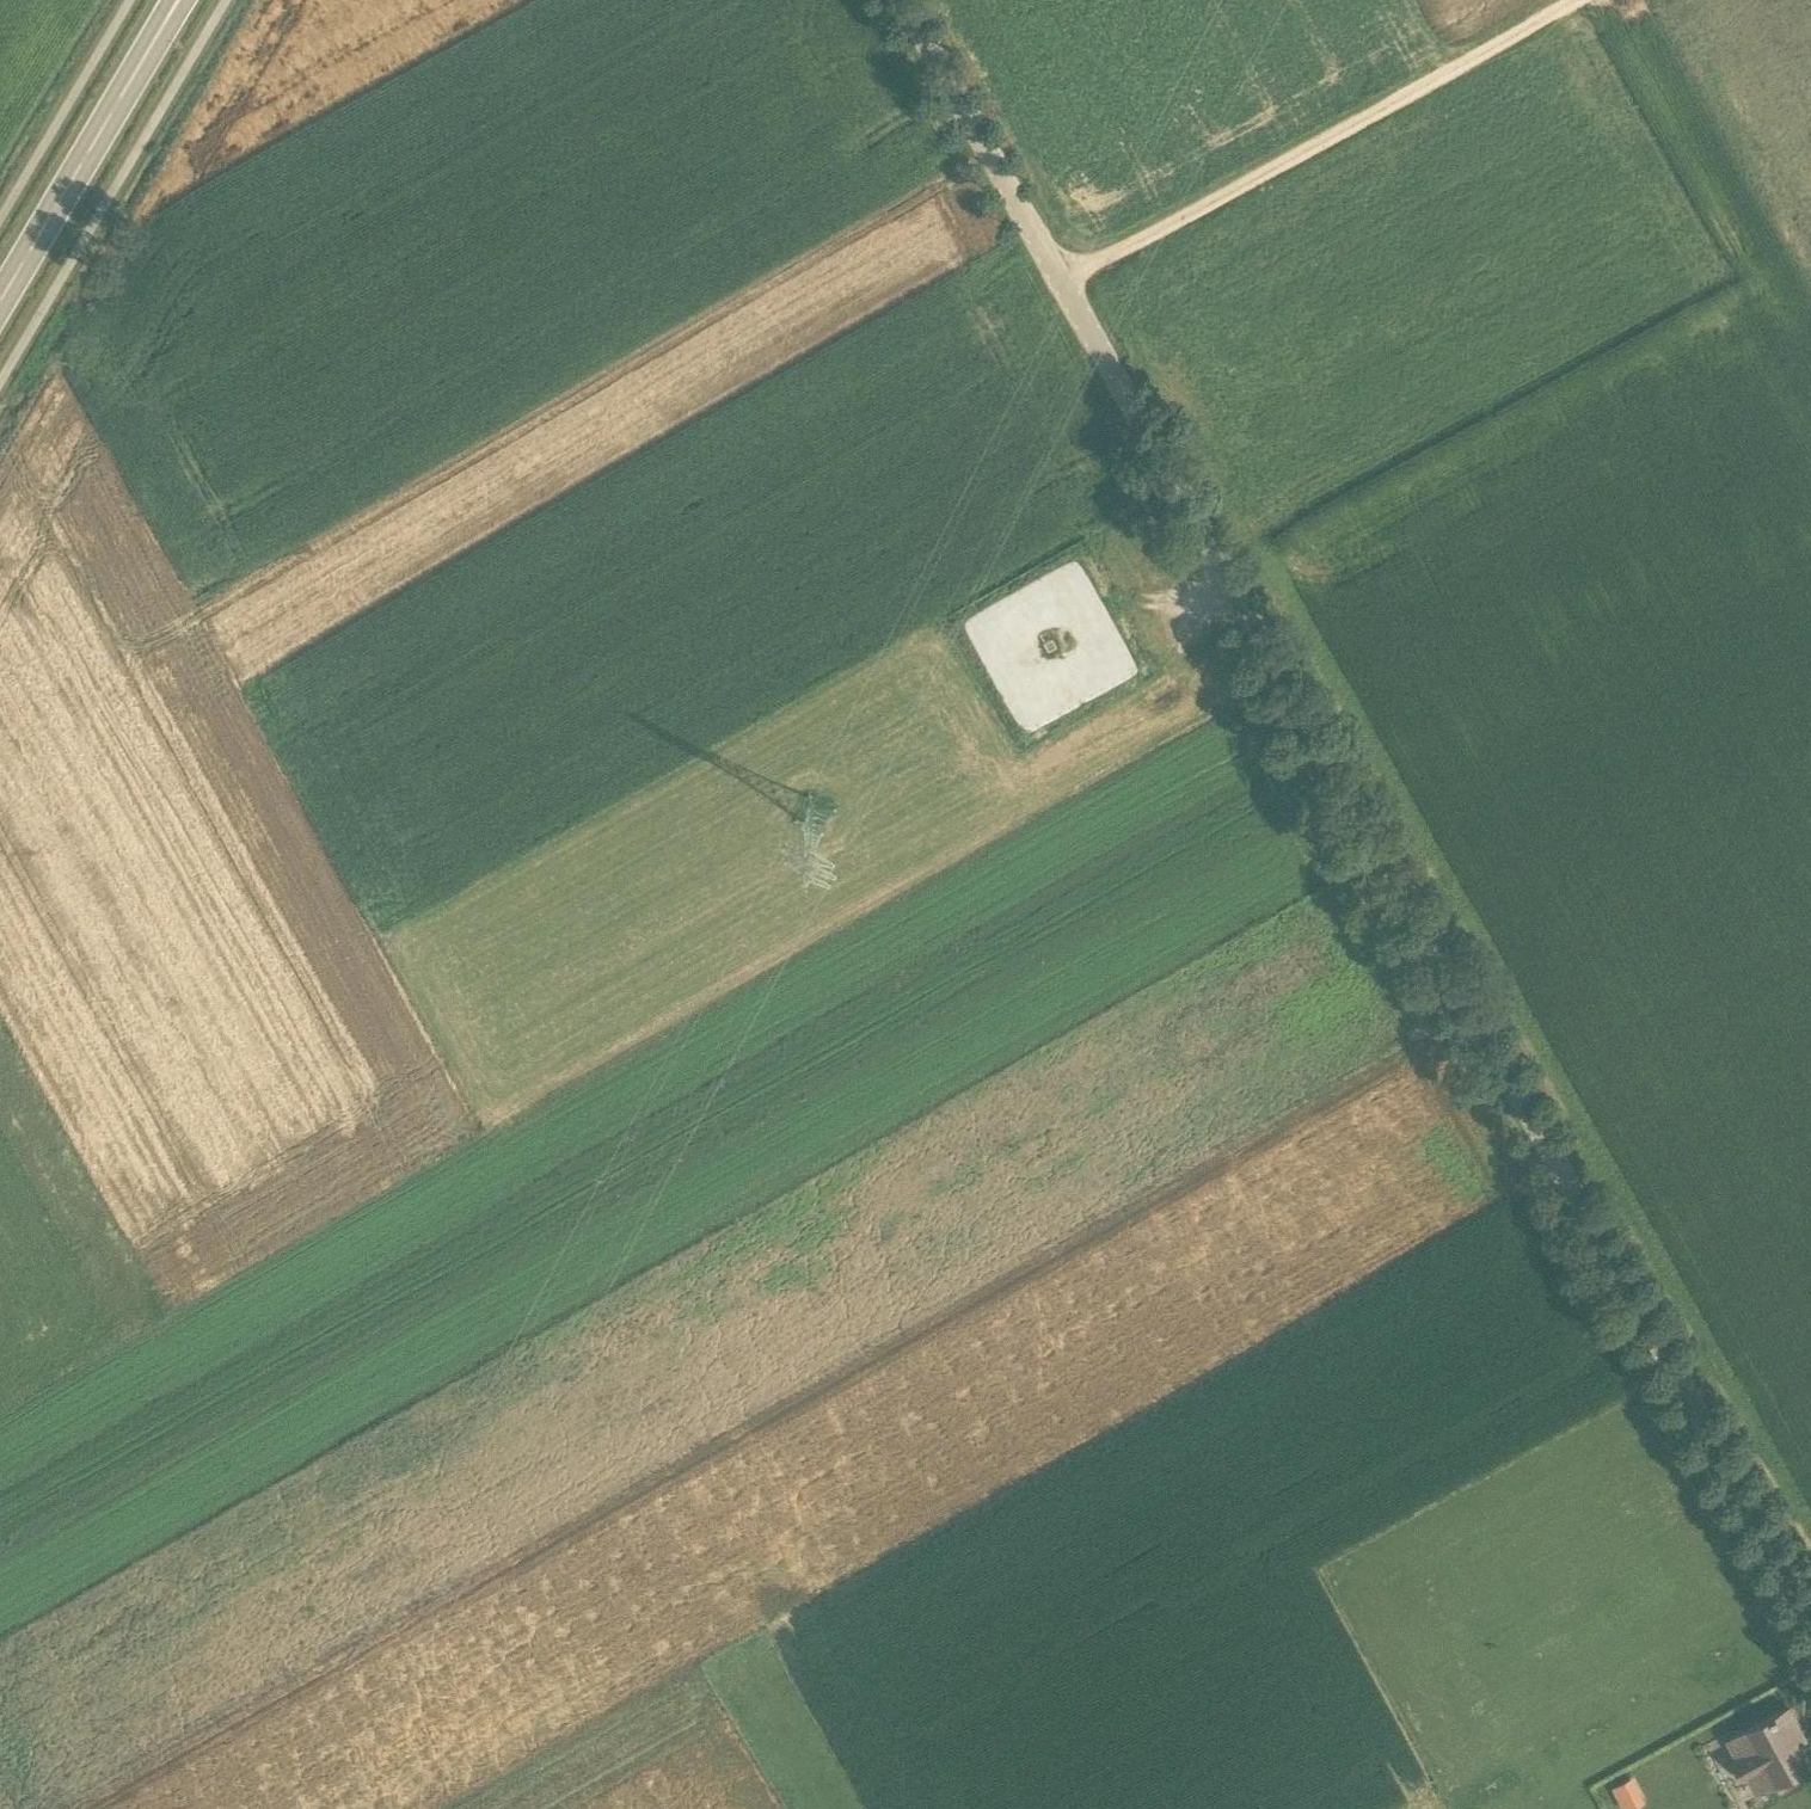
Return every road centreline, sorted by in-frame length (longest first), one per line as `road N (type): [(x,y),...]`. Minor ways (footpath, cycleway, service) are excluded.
road 1 (unclassified): [(1810,1612),(902,0)]
road 2 (track): [(1584,0),(1061,281)]
road 3 (primary): [(0,300),(178,0)]

